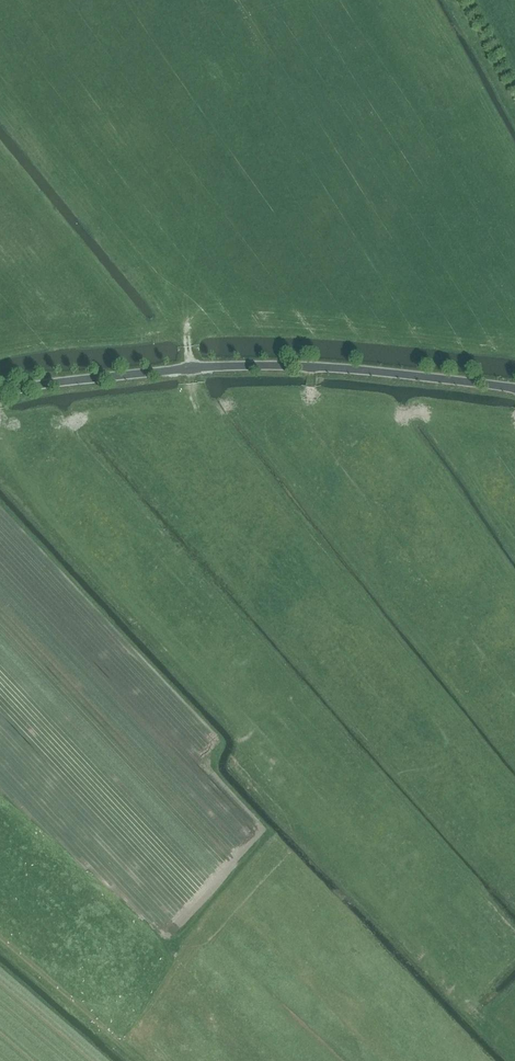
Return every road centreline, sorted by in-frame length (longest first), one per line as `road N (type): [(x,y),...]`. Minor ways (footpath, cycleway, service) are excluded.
road 1 (track): [(514,1059),(252,759),(98,564),(0,422)]
road 2 (unclassified): [(0,393),(256,365),(514,388)]
road 3 (track): [(0,942),(138,1060)]

